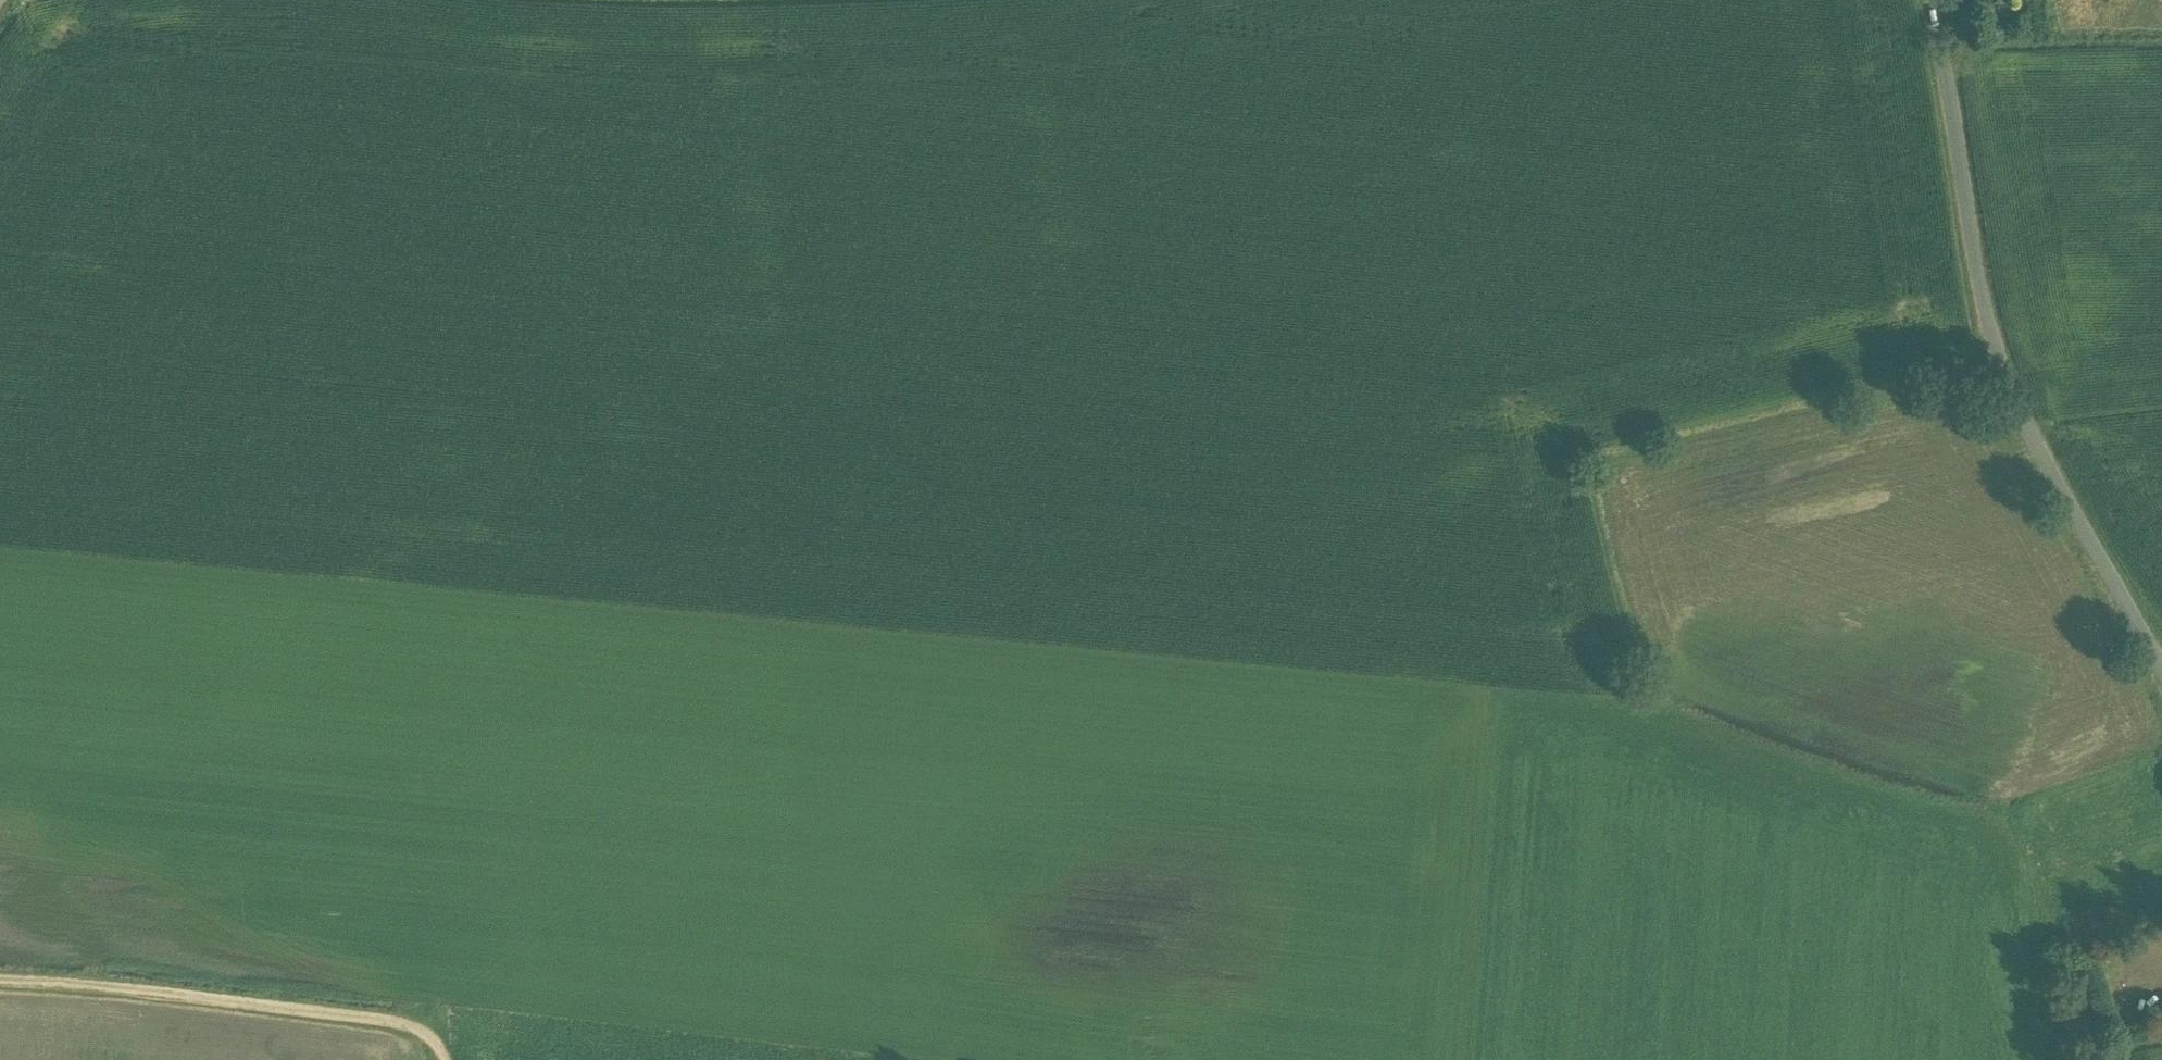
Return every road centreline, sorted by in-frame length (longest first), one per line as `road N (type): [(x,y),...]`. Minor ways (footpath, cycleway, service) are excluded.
road 1 (unclassified): [(2161,673),(2009,391),(1981,293),(1930,0)]
road 2 (track): [(0,985),(396,1024),(436,1039),(443,1059)]

